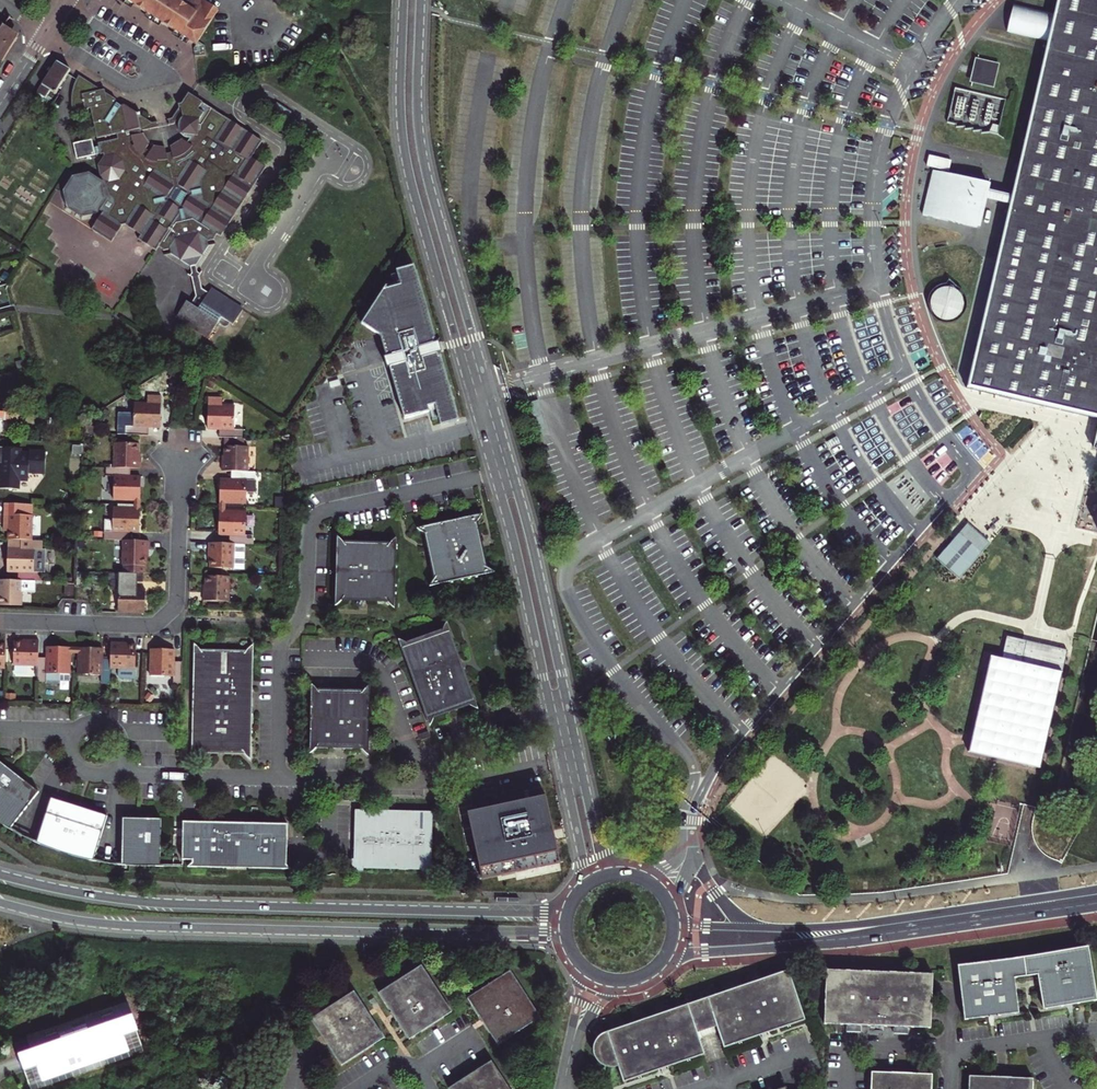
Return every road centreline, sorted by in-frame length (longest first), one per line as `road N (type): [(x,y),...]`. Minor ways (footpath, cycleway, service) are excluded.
road 1 (secondary): [(0,903),(107,924),(542,932),(568,951)]
road 2 (secondary): [(570,899),(530,914),(166,903),(0,875)]
road 3 (tertiary): [(403,0),(403,142),(495,473)]
road 4 (tertiary): [(512,469),(428,183),(417,112),(420,0)]
road 5 (residential): [(277,777),(279,656),(304,610),(316,515),(495,473)]
road 6 (residential): [(181,459),(172,609),(142,625),(0,620)]
road 7 (residential): [(551,706),(394,770),(277,777)]
road 8 (tertiary): [(567,703),(512,469)]
road 9 (tertiary): [(495,473),(551,706)]
road 10 (secondary): [(874,927),(1096,894)]
road 11 (secondary): [(661,966),(697,952),(781,947),(874,927)]
road 12 (secondary): [(874,927),(697,925),(675,911)]
road 13 (tertiary): [(551,706),(583,863),(578,888)]
road 14 (tertiary): [(627,870),(598,847),(567,703)]
road 15 (residential): [(277,777),(117,769)]

